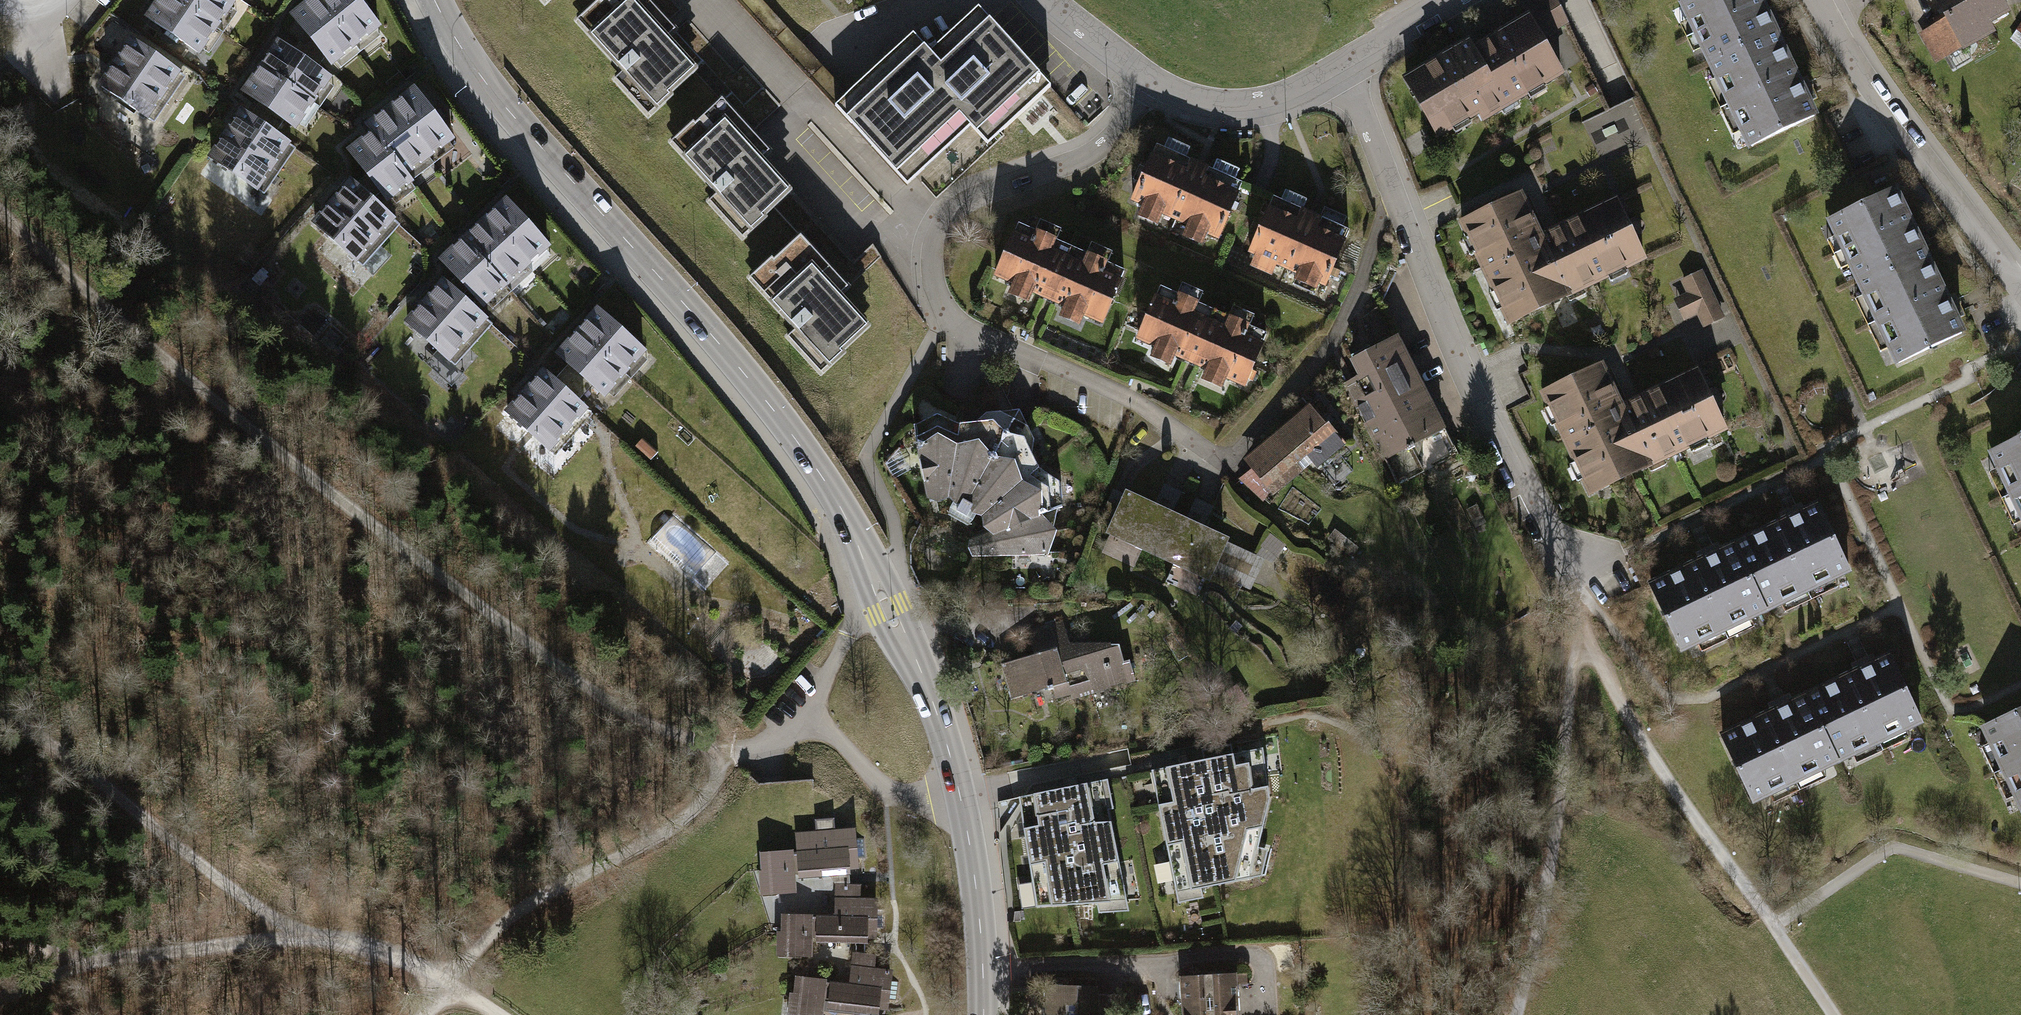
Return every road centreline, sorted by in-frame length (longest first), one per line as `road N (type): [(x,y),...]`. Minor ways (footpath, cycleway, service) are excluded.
road 1 (secondary): [(984,1014),(961,795),(939,718),(846,517),(716,340),(488,85),(435,0)]
road 2 (track): [(0,199),(91,290),(317,481),(627,715),(734,751)]
road 3 (residential): [(1148,79),(1102,143),(959,204),(932,245),(932,280),(950,320),(1140,404),(1227,466)]
road 4 (residential): [(1344,64),(1468,370),(1569,582)]
road 5 (track): [(447,986),(384,957),(298,935),(129,806),(0,720)]
road 6 (track): [(1569,582),(1640,736),(1836,1014)]
road 7 (track): [(1569,582),(1578,644),(1524,1014)]
road 8 (track): [(447,986),(541,898),(679,822),(734,751)]
road 9 (residential): [(1817,0),(1866,84),(2020,281)]
road 10 (track): [(0,934),(86,956),(298,935)]
road 11 (residential): [(1148,79),(1190,99),(1266,103),(1344,64)]
road 12 (residential): [(1344,64),(1452,0)]
road 13 (residential): [(1052,0),(1148,79)]

